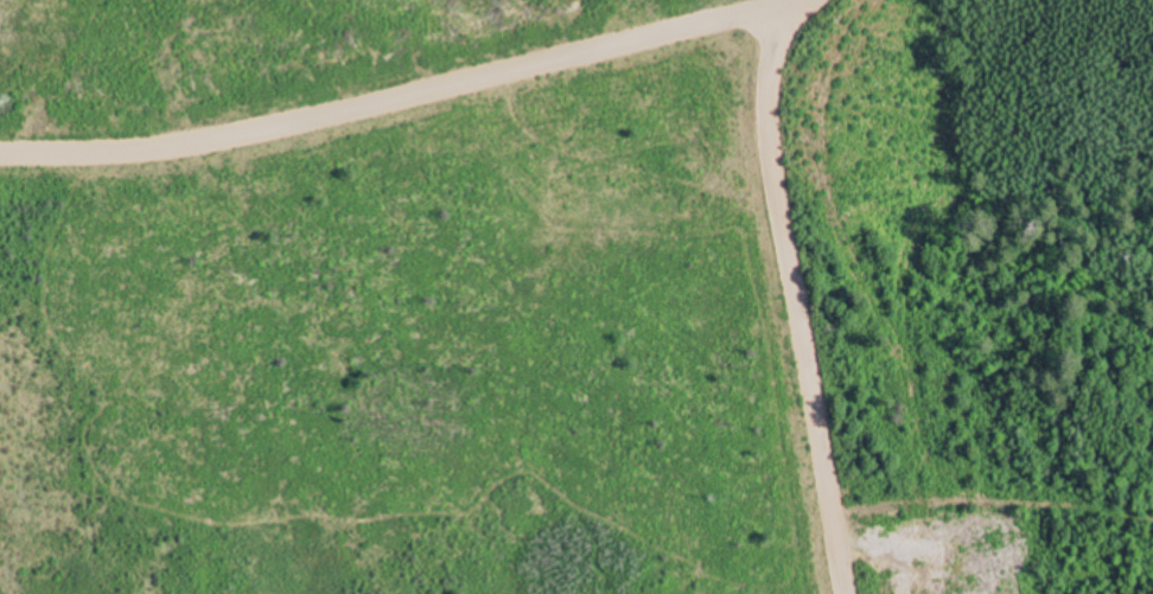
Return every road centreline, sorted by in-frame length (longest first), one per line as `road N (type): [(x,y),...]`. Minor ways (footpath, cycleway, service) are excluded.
road 1 (tertiary): [(0,153),(163,152),(792,7)]
road 2 (tertiary): [(850,593),(770,128),(773,46),(803,0)]

